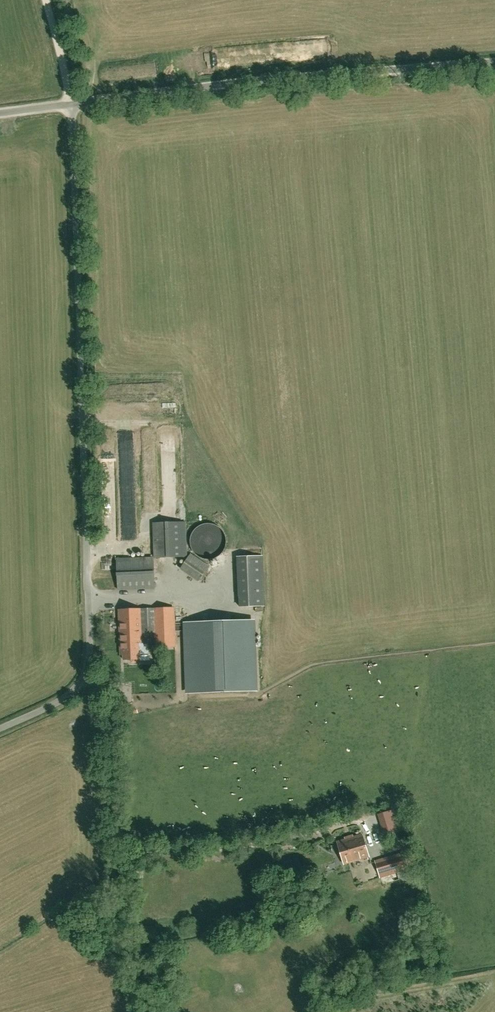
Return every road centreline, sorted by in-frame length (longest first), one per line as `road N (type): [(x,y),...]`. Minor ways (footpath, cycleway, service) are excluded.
road 1 (unclassified): [(0,728),(69,694),(89,661),(71,104)]
road 2 (unclassified): [(71,104),(494,60)]

